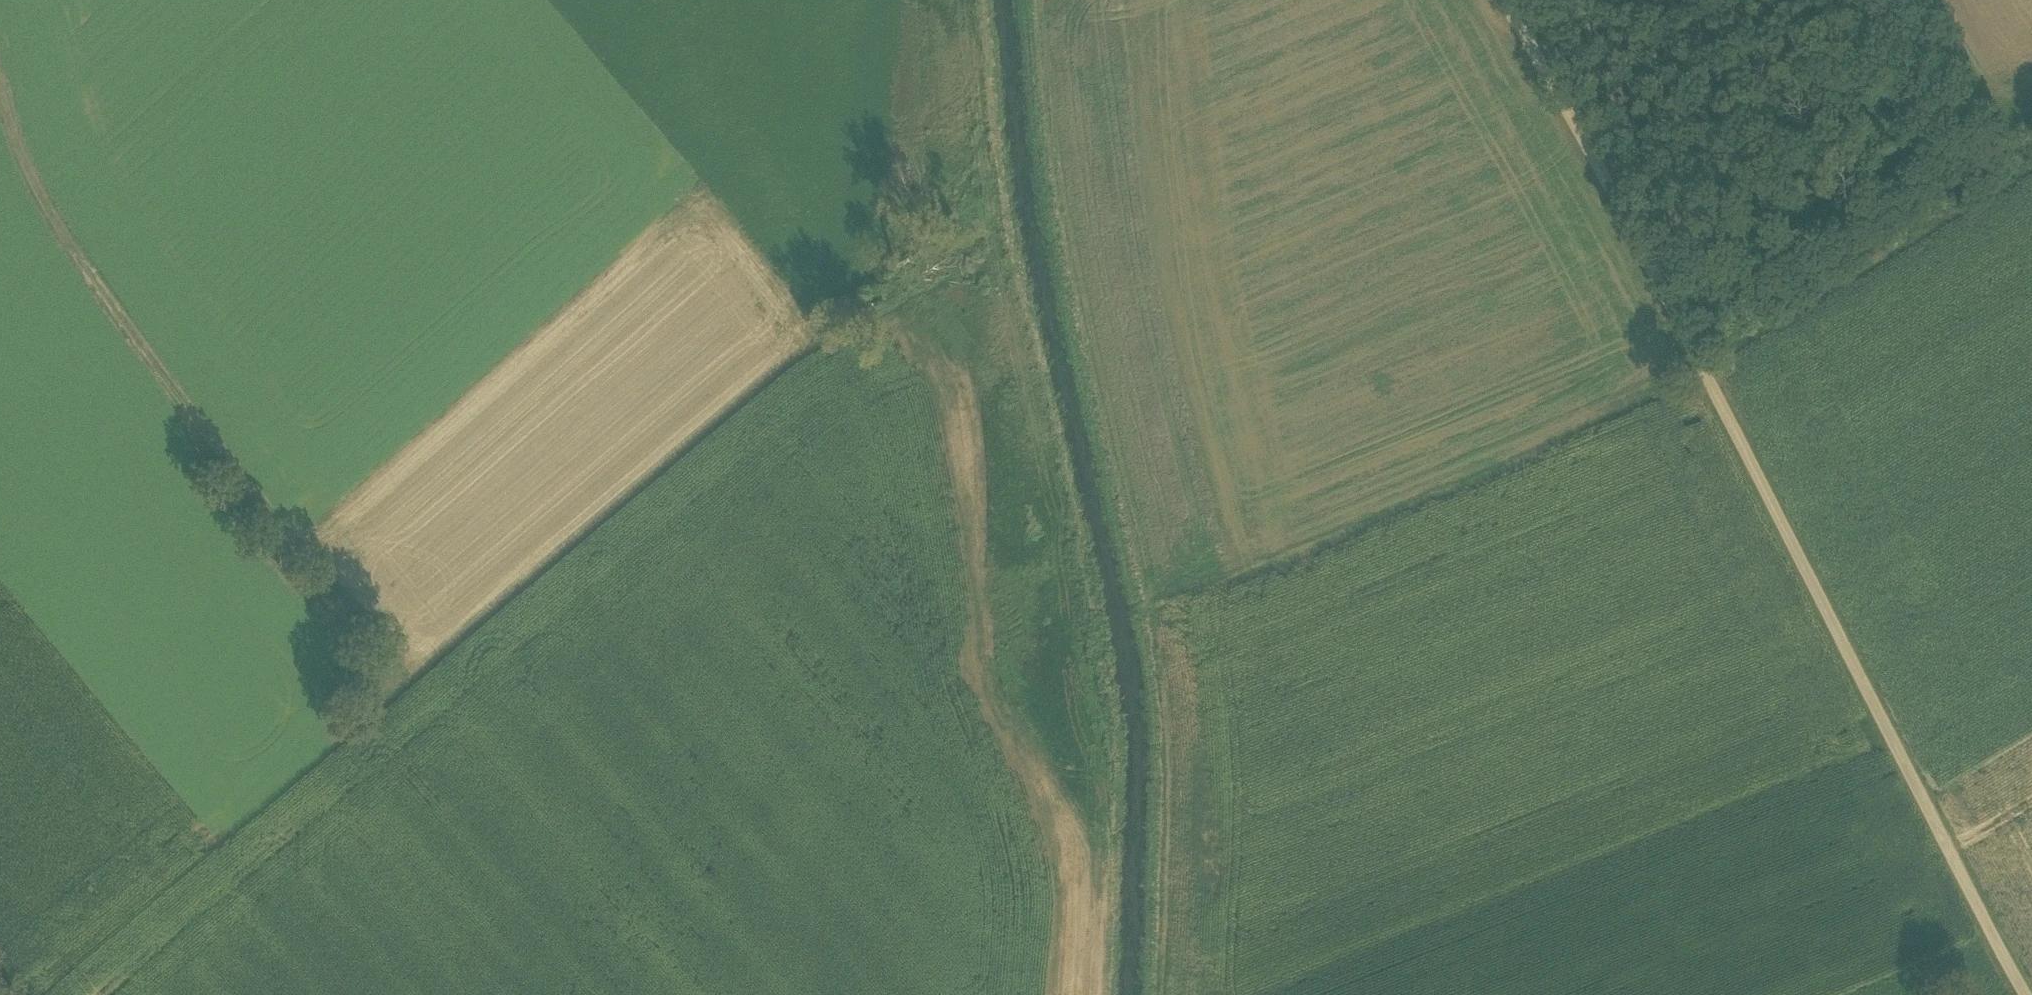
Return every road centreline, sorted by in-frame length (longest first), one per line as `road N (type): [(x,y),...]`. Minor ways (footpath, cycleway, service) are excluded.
road 1 (unclassified): [(1507,0),(2030,994)]
road 2 (track): [(390,690),(308,592),(272,523),(80,264),(29,177),(0,90)]

